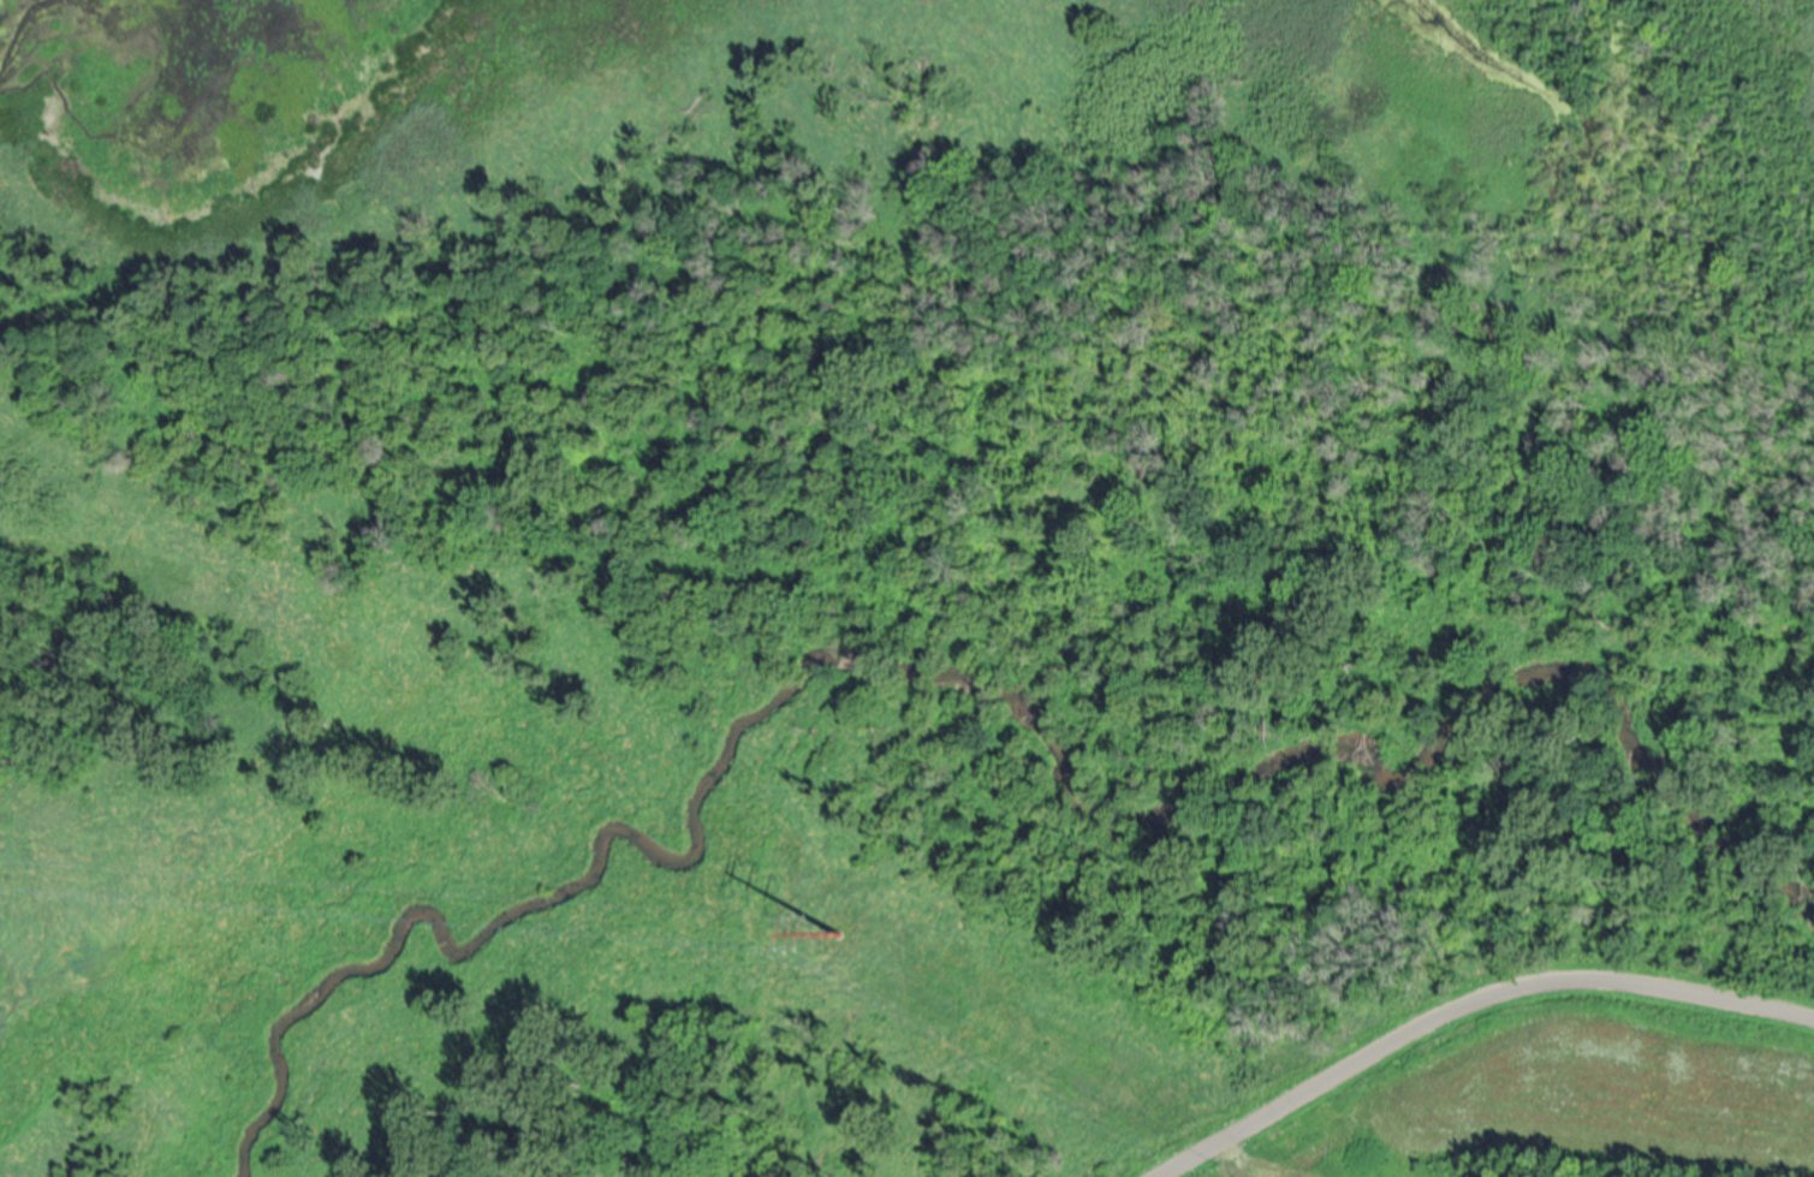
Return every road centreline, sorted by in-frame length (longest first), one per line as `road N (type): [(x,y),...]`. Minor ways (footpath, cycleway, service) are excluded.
road 1 (residential): [(1150,1176),(1421,1016),(1524,976),(1631,973),(1813,1015)]

